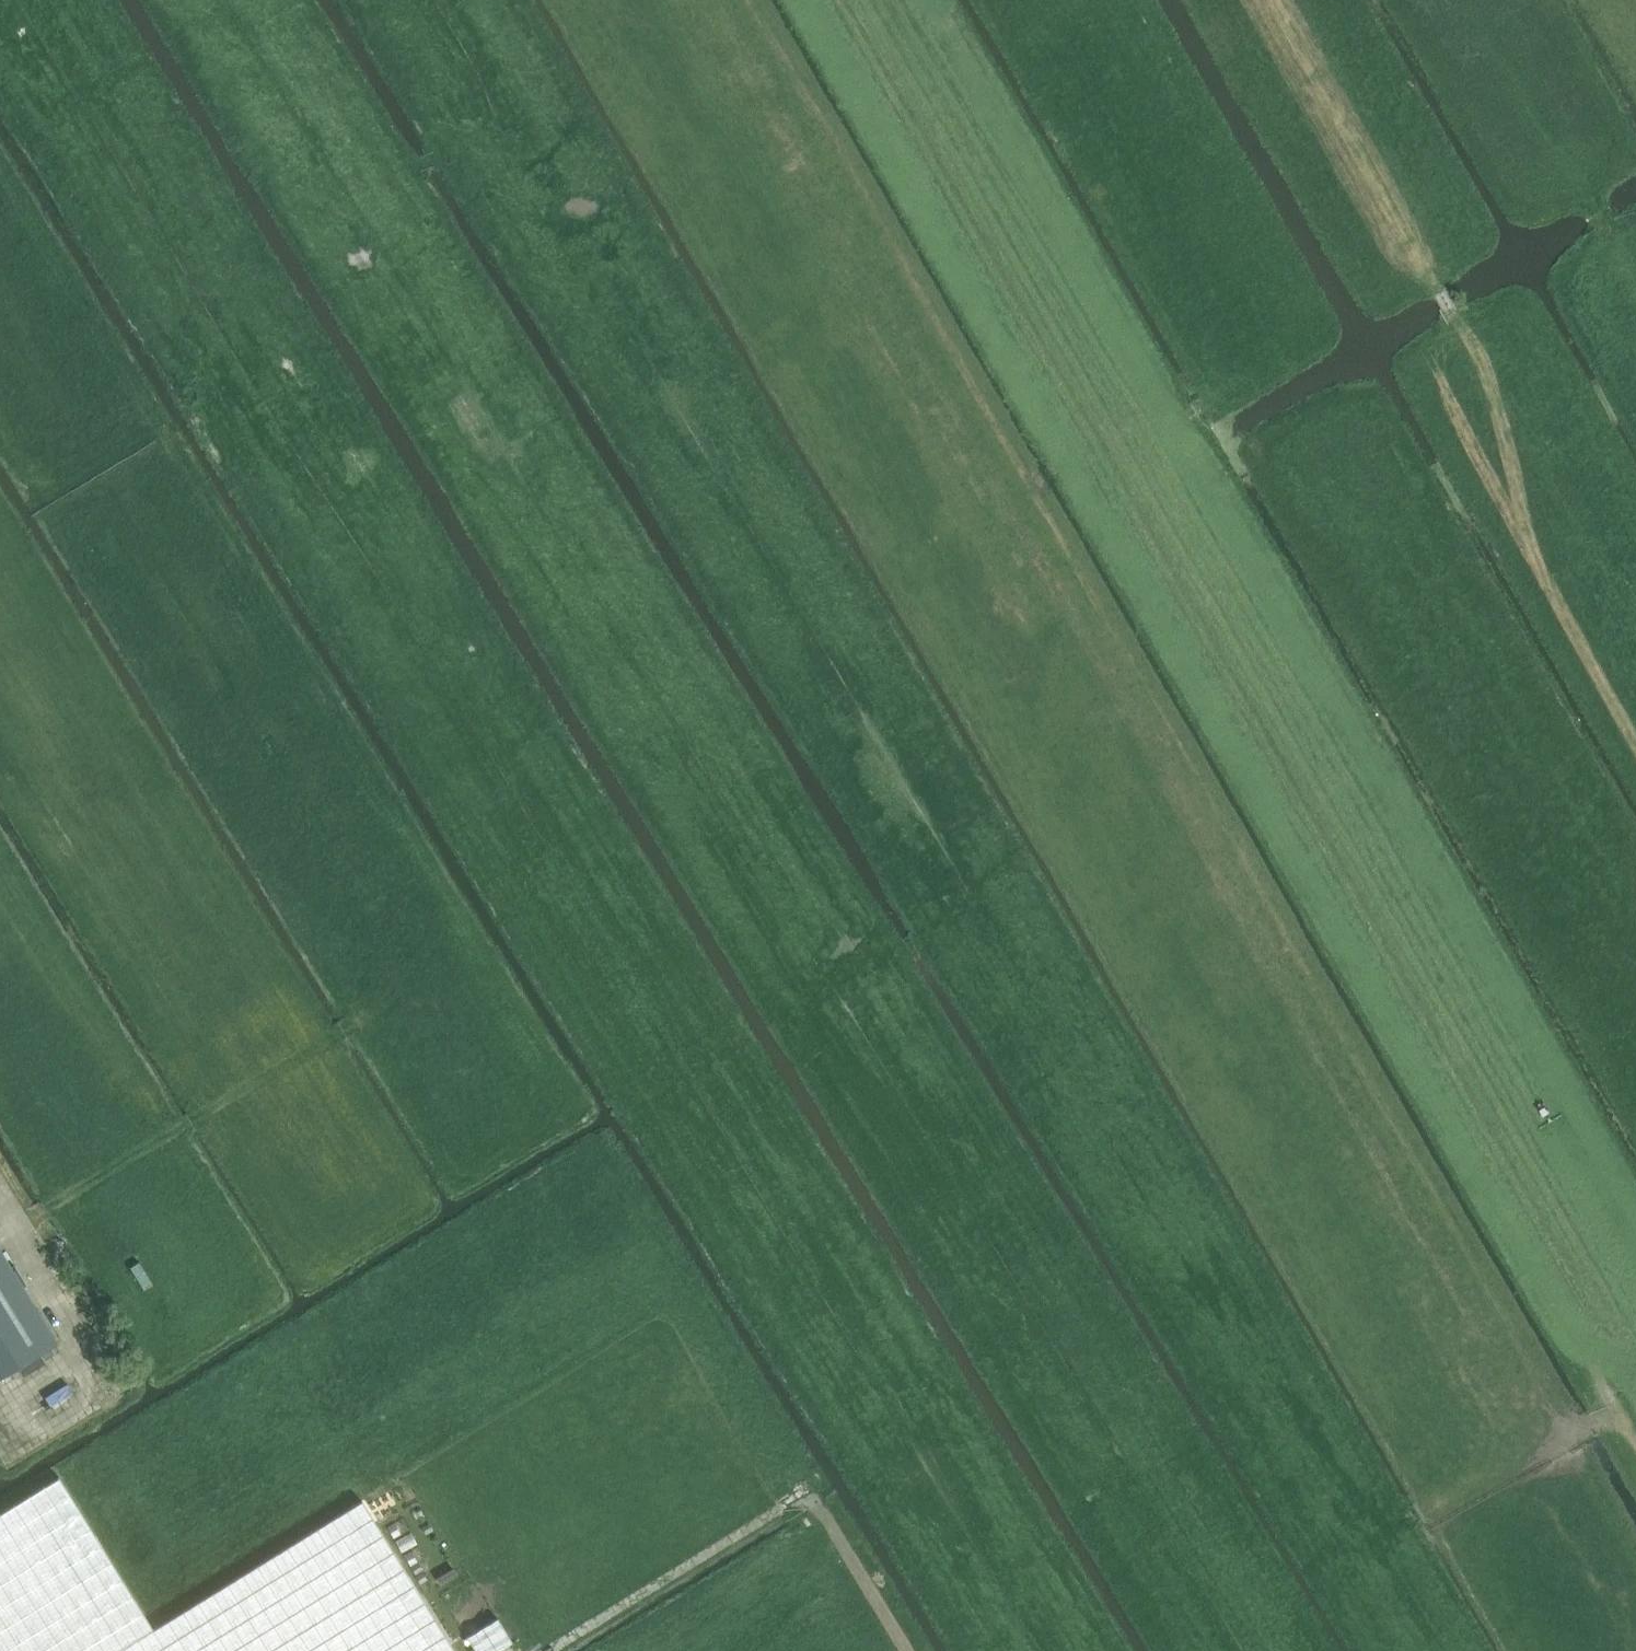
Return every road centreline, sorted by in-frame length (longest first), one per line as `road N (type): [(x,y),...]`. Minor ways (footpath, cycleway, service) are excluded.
road 1 (track): [(907,1650),(810,1487),(545,1650)]
road 2 (track): [(1405,1521),(1446,1508),(1603,1418),(1622,1423),(1635,1446)]

